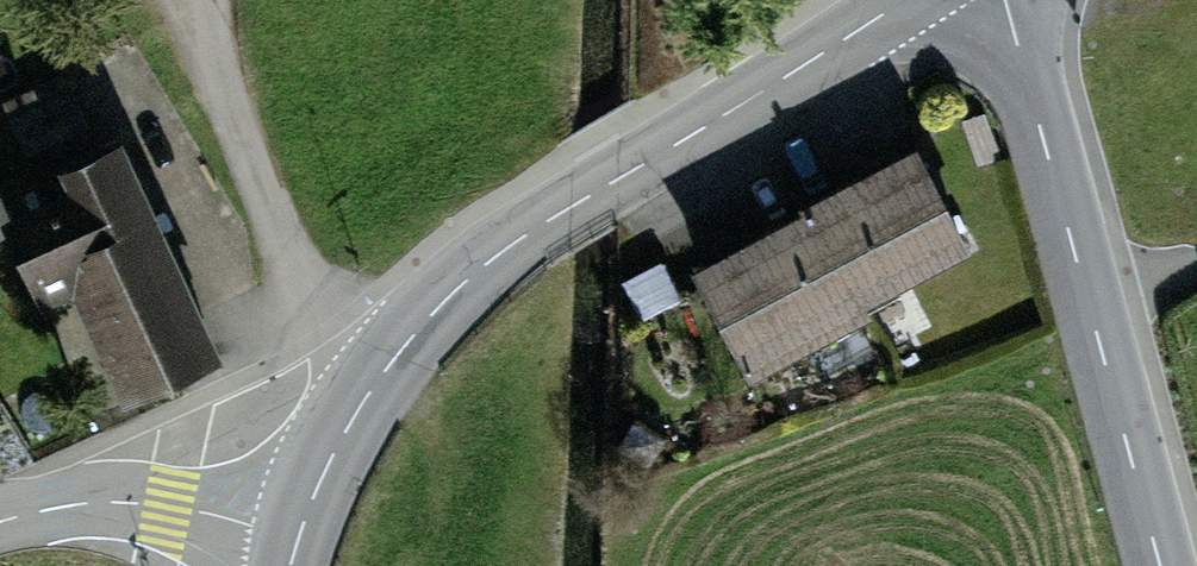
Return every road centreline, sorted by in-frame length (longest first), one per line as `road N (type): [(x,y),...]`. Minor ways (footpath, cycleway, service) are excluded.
road 1 (tertiary): [(356,406),(420,327),(493,258),(904,0)]
road 2 (tertiary): [(1003,0),(1153,565)]
road 3 (track): [(356,406),(189,22),(190,0)]
road 4 (residential): [(0,524),(356,406)]
road 5 (tertiary): [(293,565),(356,406)]

